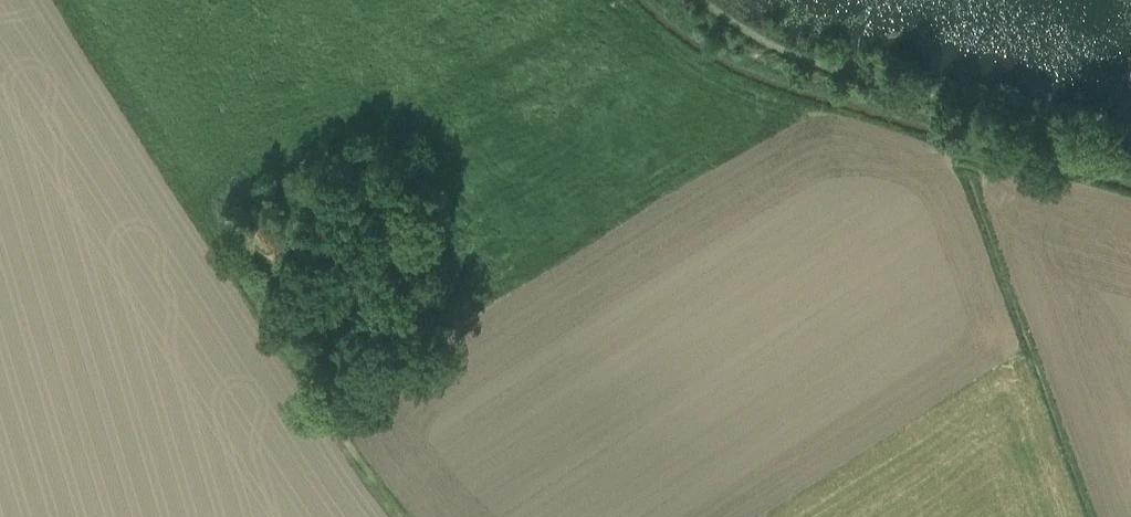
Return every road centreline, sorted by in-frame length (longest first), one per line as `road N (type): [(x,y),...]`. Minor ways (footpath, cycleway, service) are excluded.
road 1 (track): [(176,181),(399,516)]

